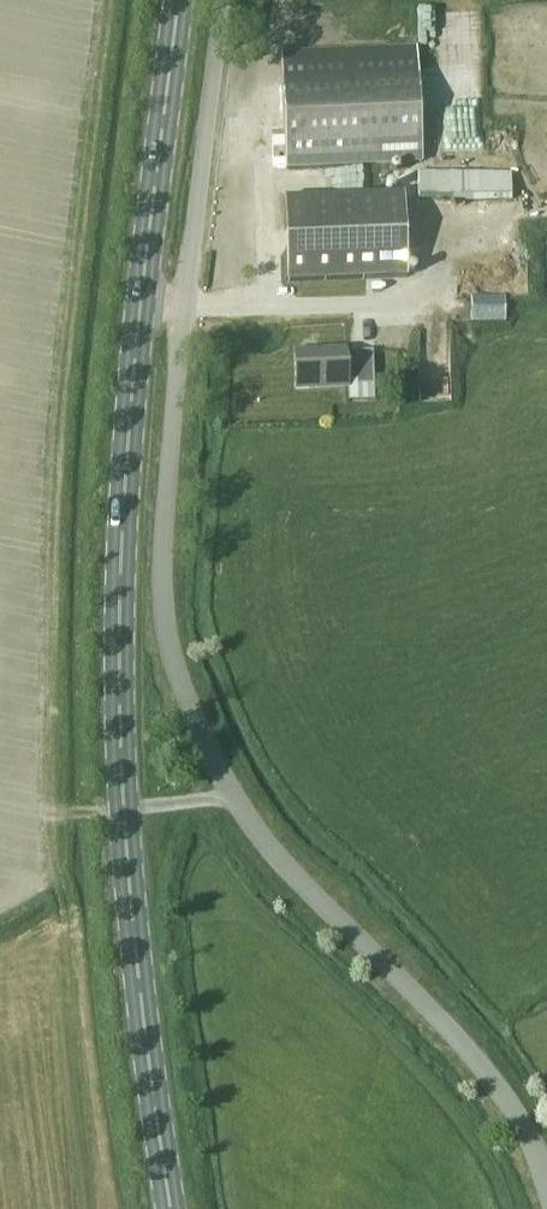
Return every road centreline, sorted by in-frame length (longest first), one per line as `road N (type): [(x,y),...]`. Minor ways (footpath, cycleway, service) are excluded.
road 1 (unclassified): [(546,1208),(514,1124),(446,1034),(275,862),(228,803),(177,686),(163,601),(165,480),(220,0)]
road 2 (primary): [(174,1208),(139,976),(117,714),(128,374),(177,0)]

